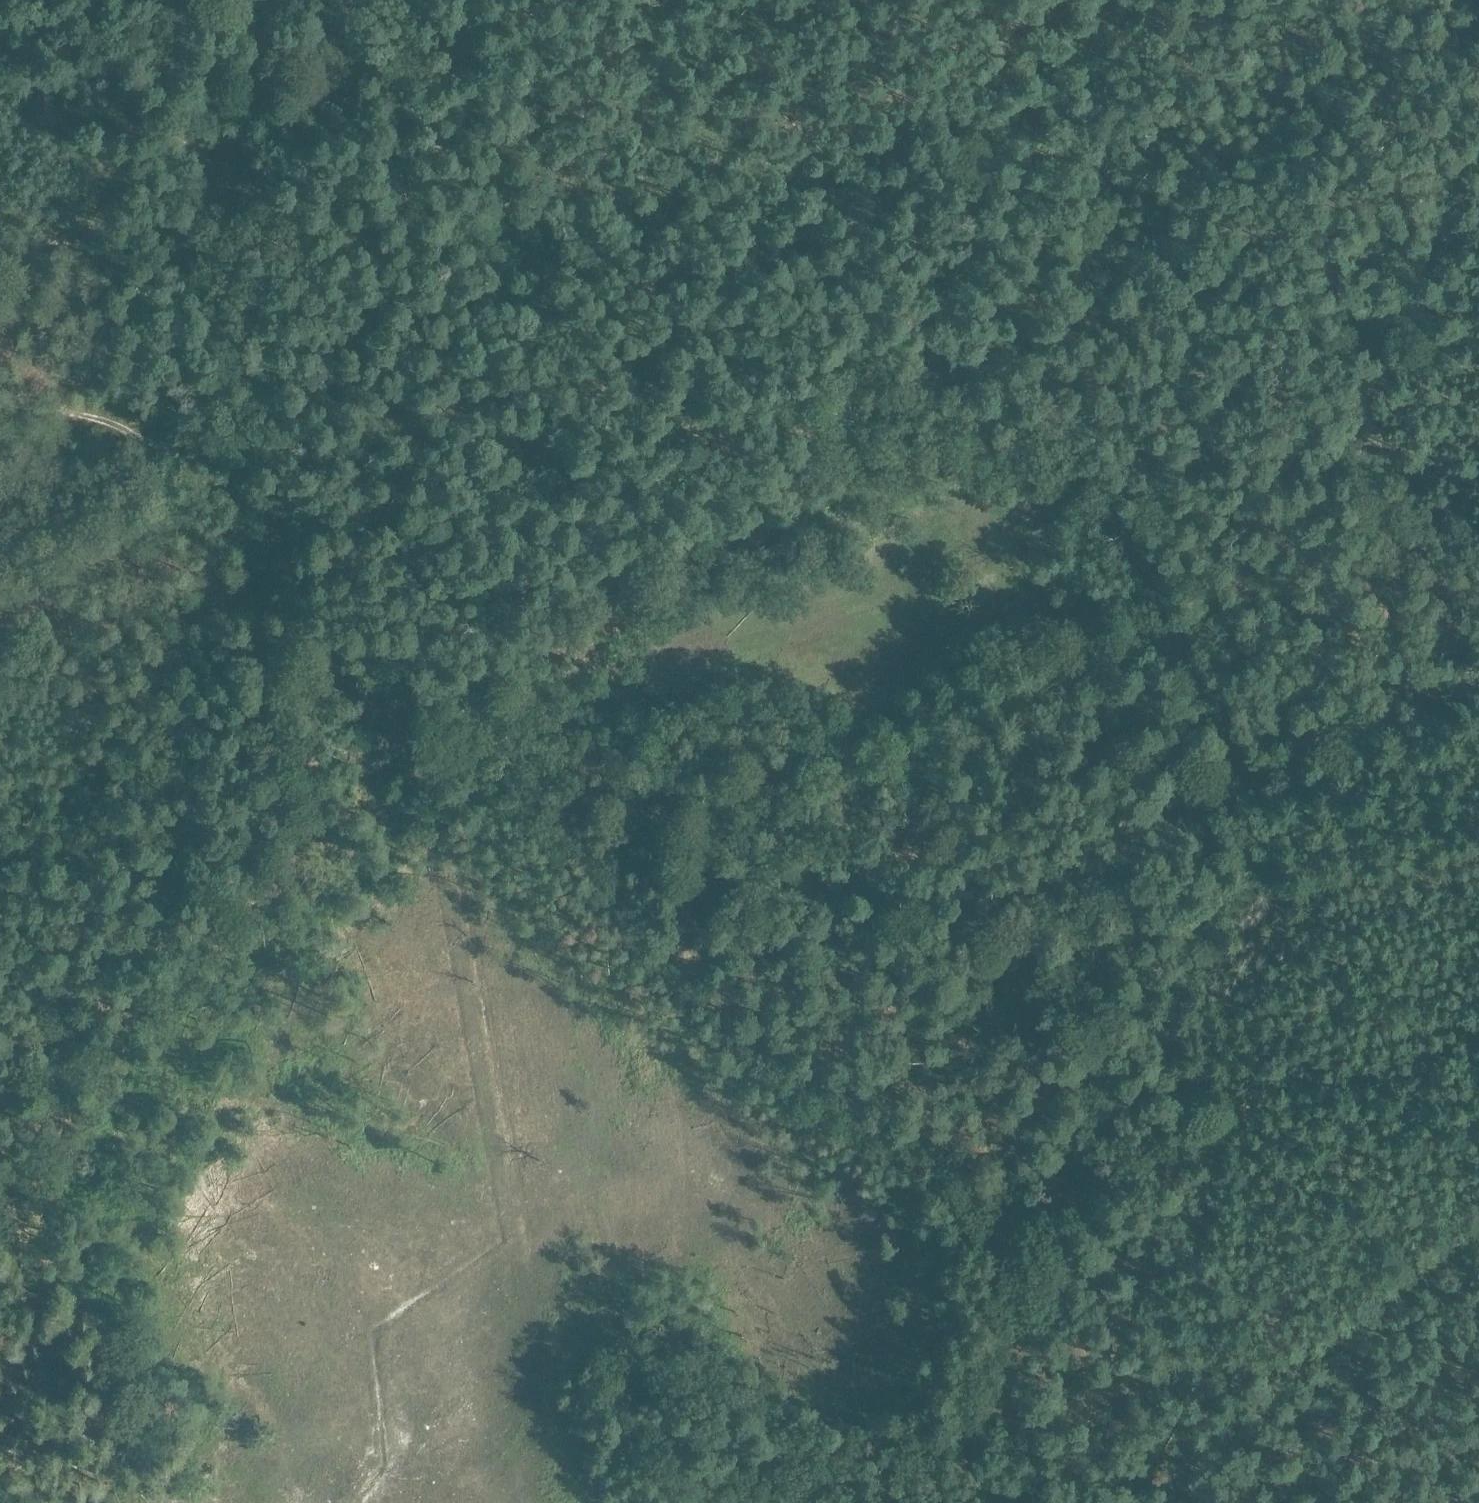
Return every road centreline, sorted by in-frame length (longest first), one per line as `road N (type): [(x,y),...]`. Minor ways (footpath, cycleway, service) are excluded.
road 1 (track): [(0,401),(95,412),(173,443),(232,403),(257,296),(305,164),(299,136),(172,0)]

